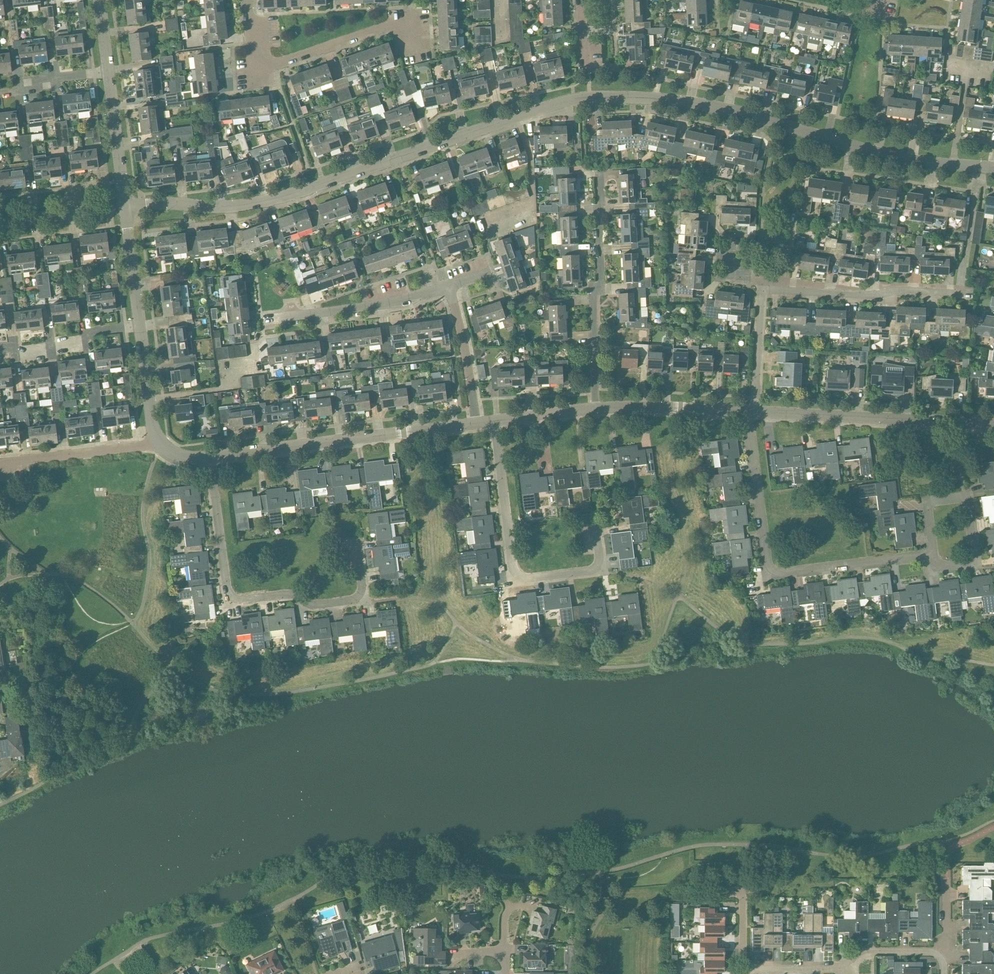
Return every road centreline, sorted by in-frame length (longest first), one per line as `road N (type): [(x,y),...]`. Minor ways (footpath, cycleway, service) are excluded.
road 1 (residential): [(993,168),(871,152),(720,107),(589,97),(253,205),(124,206)]
road 2 (residential): [(357,538),(363,583),(353,600),(311,606),(290,593),(232,597),(210,456)]
road 3 (residential): [(933,553),(777,573),(766,564),(749,412)]
road 4 (residential): [(596,526),(595,571),(512,576),(495,421)]
road 5 (residential): [(210,456),(477,423)]
road 6 (residential): [(411,0),(406,20),(266,70),(253,56),(249,0)]
road 7 (residential): [(993,424),(753,413)]
road 8 (residential): [(596,408),(599,173)]
road 9 (residential): [(750,973),(846,971),(867,951),(930,951),(944,963)]
road 10 (residential): [(762,290),(962,295)]
road 11 (residential): [(266,319),(391,304),(450,285)]
road 12 (residential): [(933,553),(936,568),(974,562),(969,498),(924,502)]
road 13 (residential): [(0,464),(159,442)]
road 14 (residential): [(596,408),(749,412)]
road 15 (residential): [(477,423),(450,285)]
road 16 (residential): [(0,350),(138,328)]
road 17 (residential): [(107,72),(124,206)]
road 18 (residential): [(0,223),(124,206)]
road 19 (residential): [(753,413),(762,290)]
road 20 (residential): [(124,206),(138,328)]

